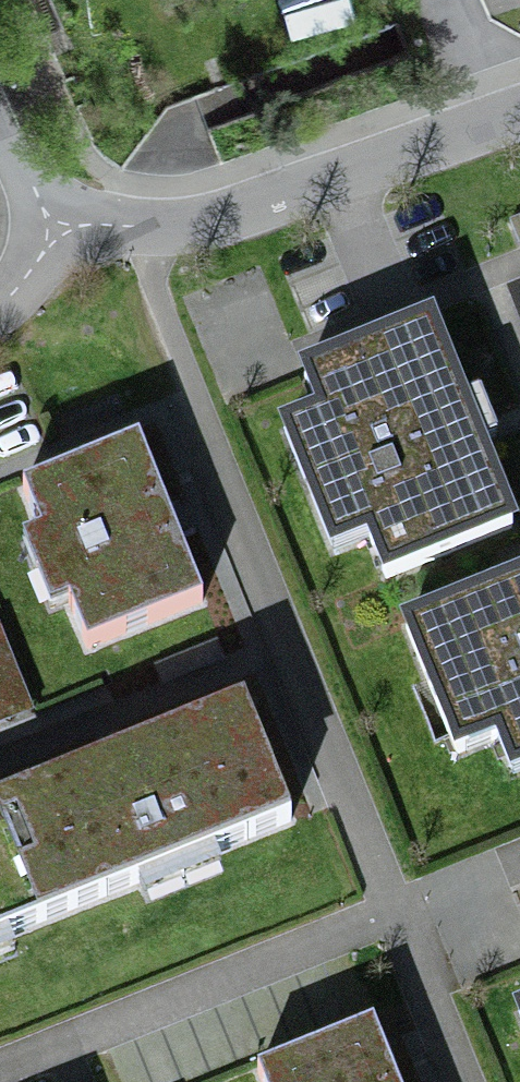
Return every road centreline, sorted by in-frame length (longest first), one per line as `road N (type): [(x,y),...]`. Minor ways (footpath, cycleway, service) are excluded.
road 1 (residential): [(519,110),(221,215),(55,227)]
road 2 (residential): [(55,227),(0,121)]

